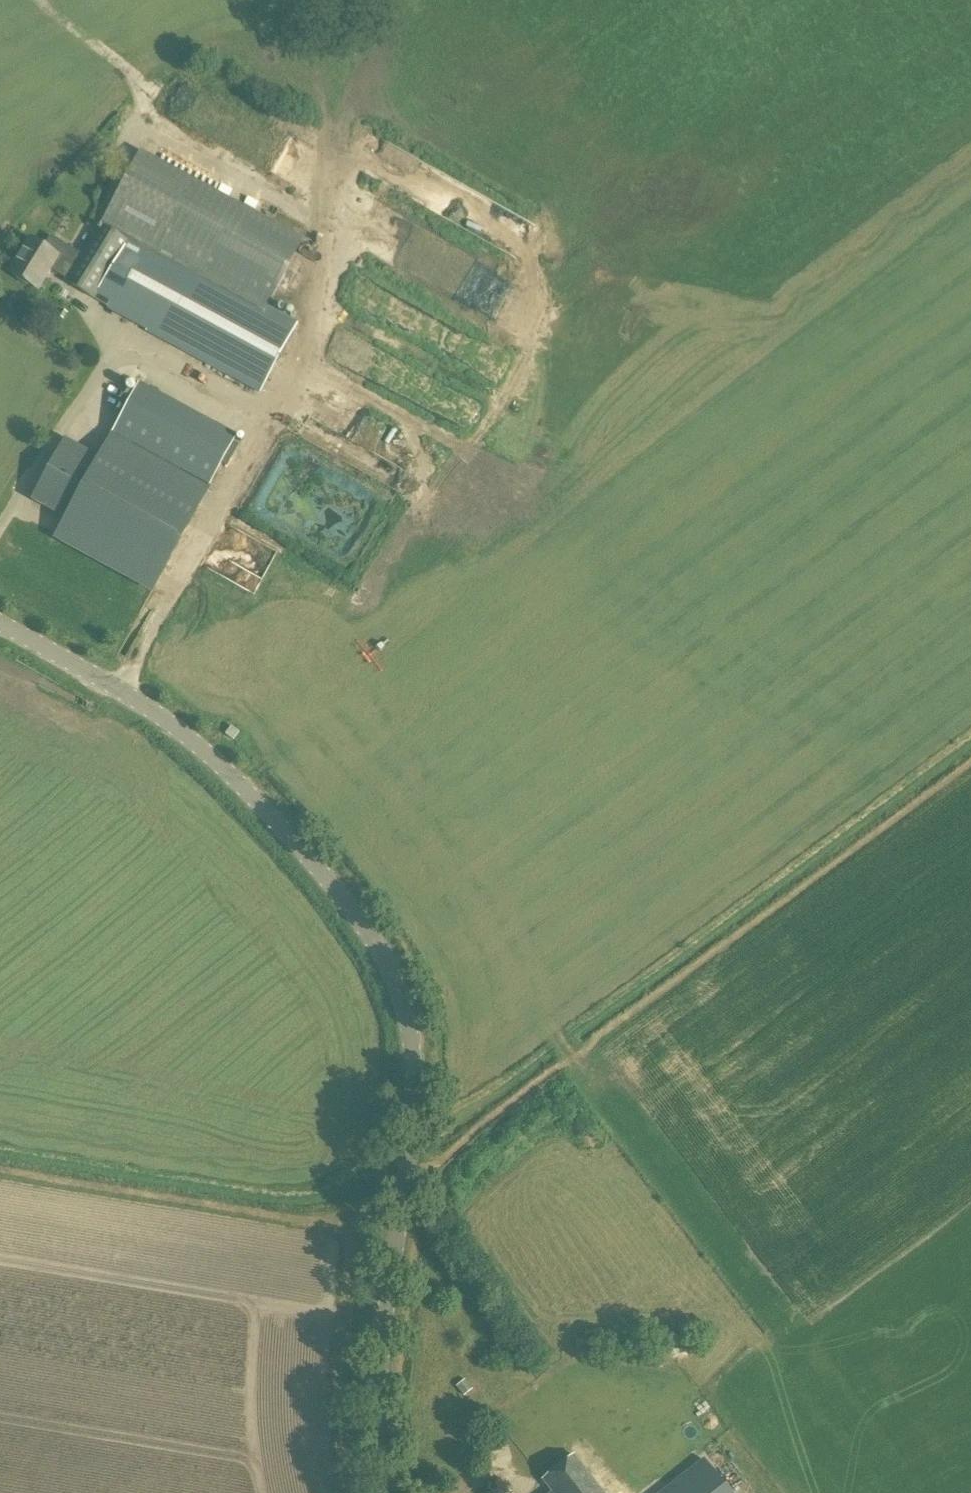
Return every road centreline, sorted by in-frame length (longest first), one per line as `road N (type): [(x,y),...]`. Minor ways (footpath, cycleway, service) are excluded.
road 1 (tertiary): [(389,1492),(379,1462),(375,1361),(415,1100),(390,976),(313,866),(213,763),(165,725),(0,629)]

